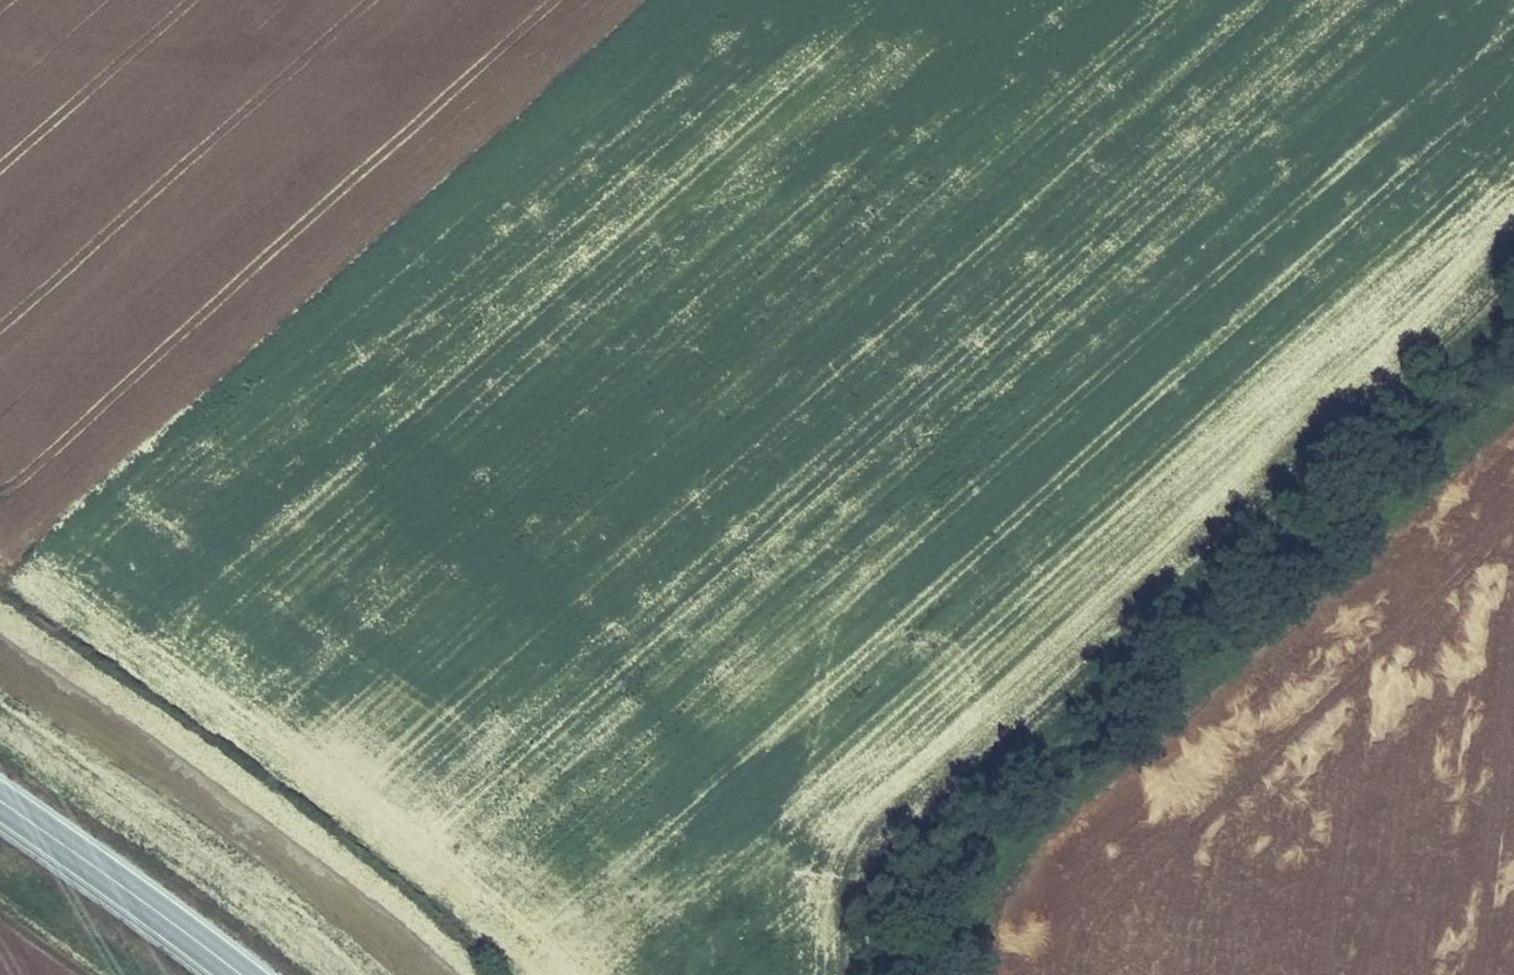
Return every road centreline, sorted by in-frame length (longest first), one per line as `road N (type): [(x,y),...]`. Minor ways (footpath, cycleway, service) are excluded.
road 1 (track): [(1513,284),(1391,411),(967,788),(877,884),(866,915),(872,974)]

